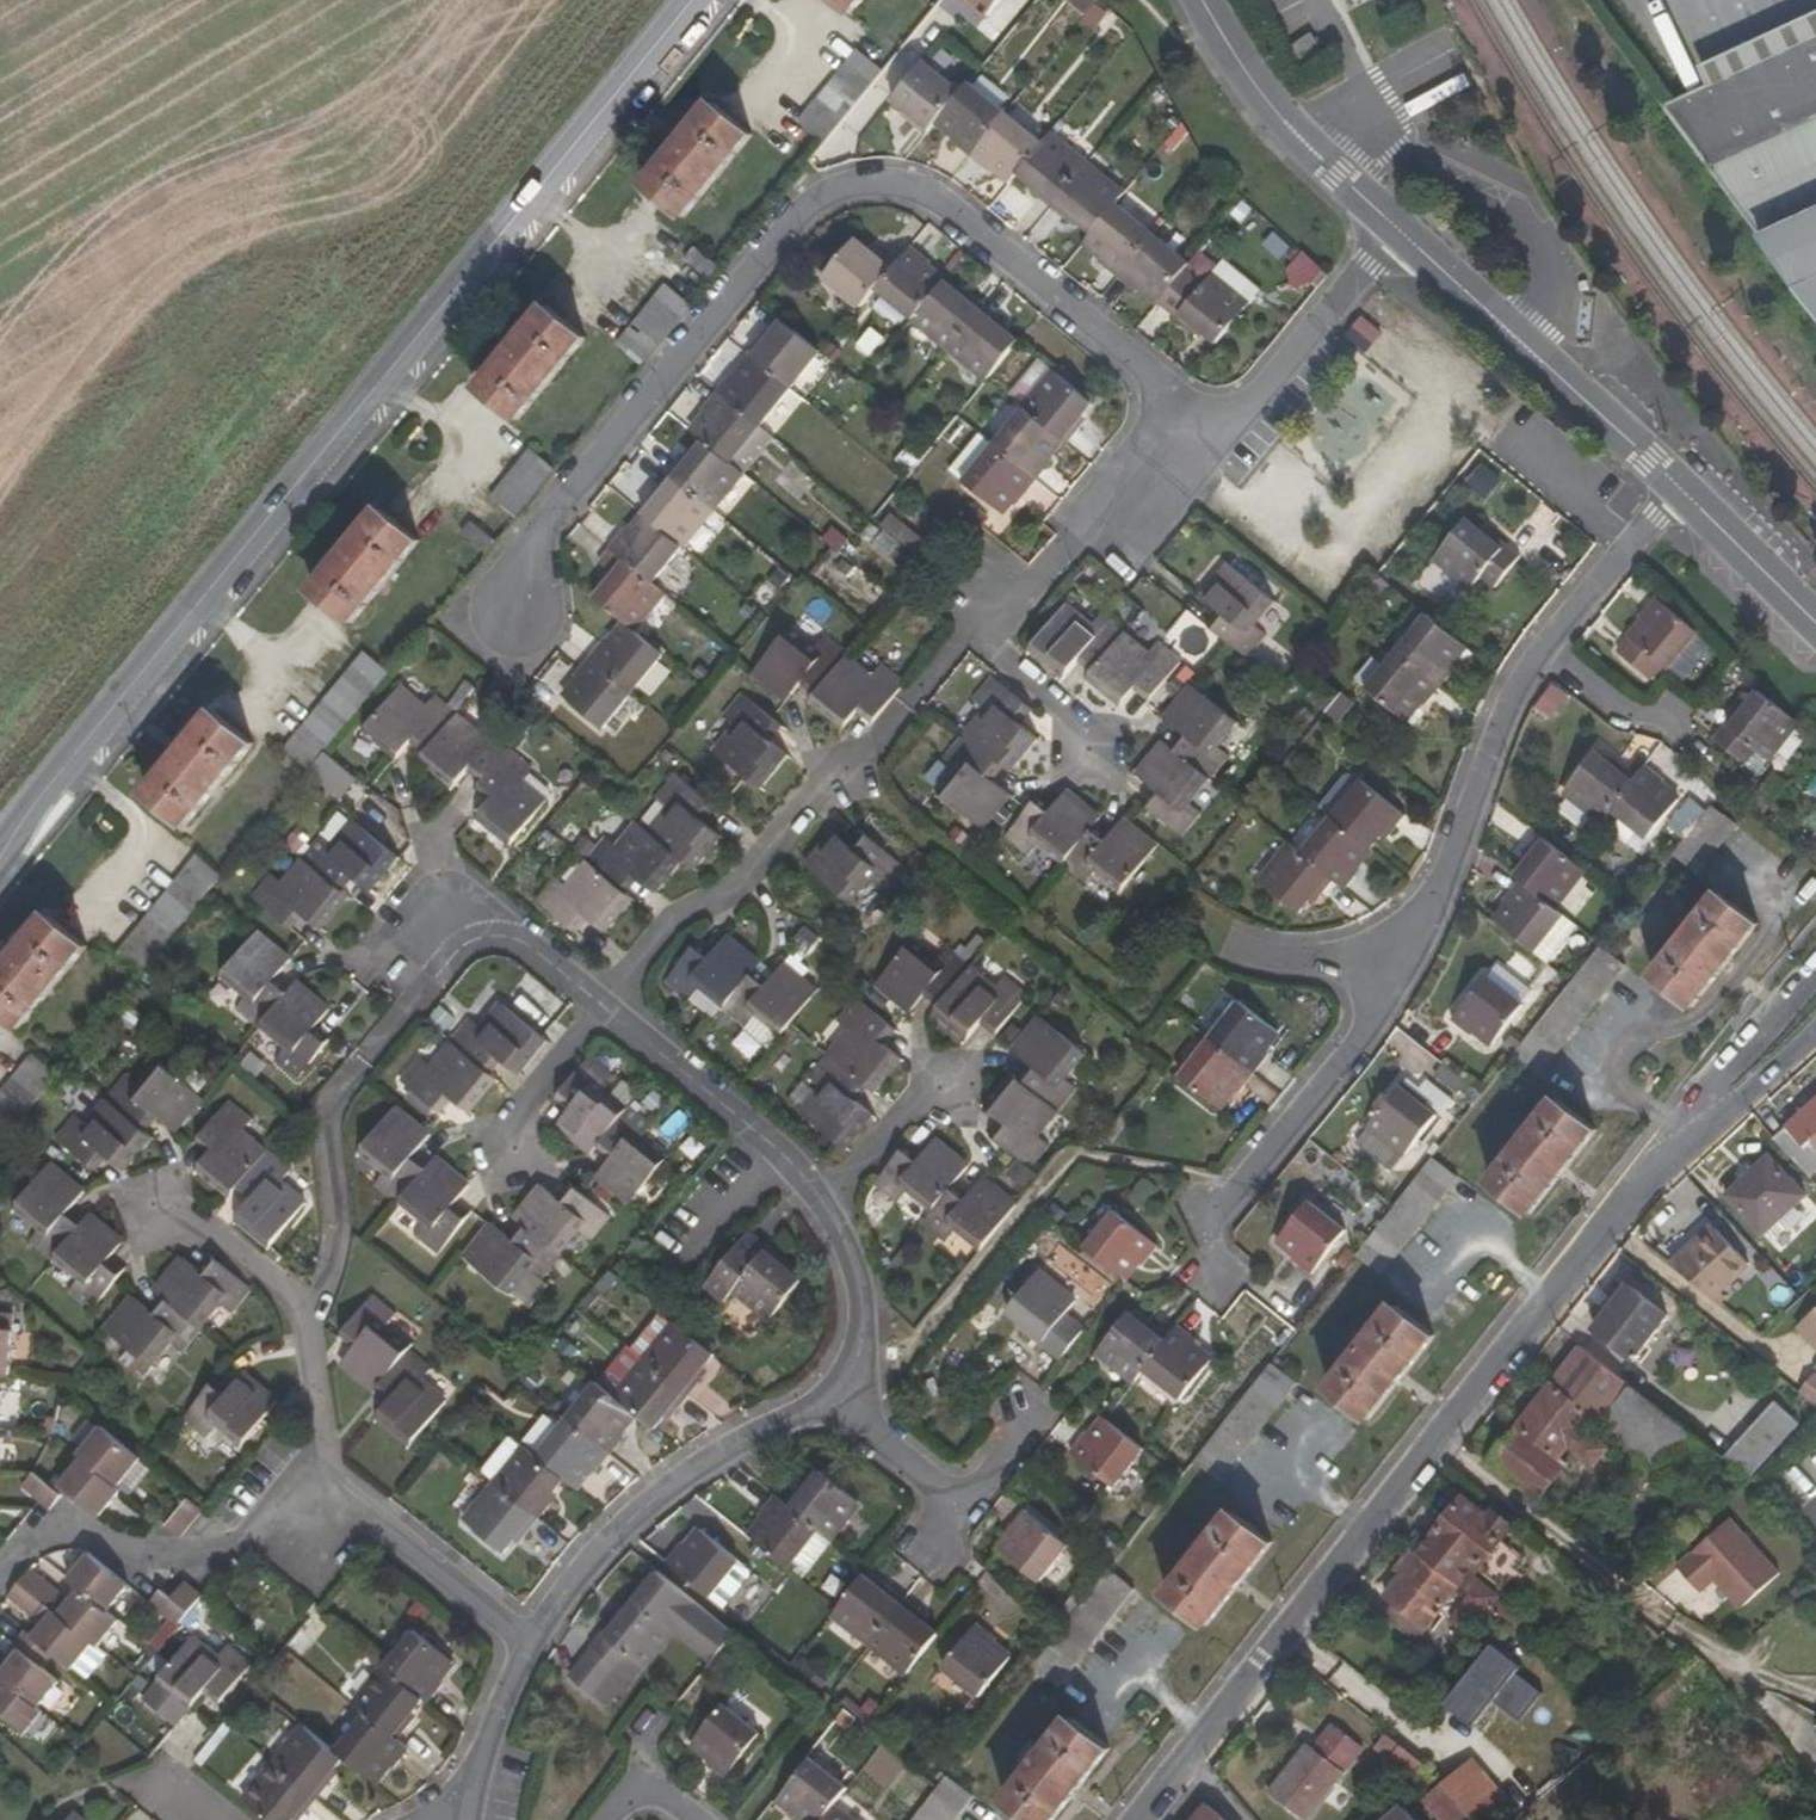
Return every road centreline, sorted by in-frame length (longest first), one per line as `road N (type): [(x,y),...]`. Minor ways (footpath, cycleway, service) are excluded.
road 1 (tertiary): [(0,844),(694,0)]
road 2 (residential): [(1180,405),(950,213),(895,190),(853,191),(811,213),(785,238),(546,523),(521,573),(517,616)]
road 3 (residential): [(1138,1819),(1617,1213),(1688,1142)]
road 4 (residential): [(602,1009),(511,939),(487,935),(462,946),(327,1115),(337,1219),(307,1315)]
road 5 (residential): [(995,613),(970,630),(870,752),(749,878),(672,923),(602,1009)]
road 6 (residential): [(1731,859),(1767,885),(1776,922),(1707,1013),(1638,1041),(1618,1065),(1617,1078),(1636,1104),(1688,1142)]
road 7 (residential): [(530,1647),(597,1549),(667,1488),(823,1398)]
road 8 (residential): [(1405,958),(1346,1059),(1215,1213),(1214,1276)]
road 9 (tertiary): [(1399,232),(1681,489)]
road 10 (residential): [(1544,644),(1499,730),(1453,858),(1405,958)]
road 11 (residential): [(319,1519),(162,1557),(42,1534),(0,1577)]
road 12 (tertiary): [(1199,0),(1295,137),(1399,232)]
road 13 (residential): [(1399,232),(1252,405),(1219,418),(1180,405)]
road 14 (residential): [(824,1213),(790,1164),(602,1009)]
road 15 (residential): [(1180,405),(1026,592),(995,613)]
road 16 (residential): [(319,1519),(371,1520),(530,1647)]
road 17 (residential): [(1815,971),(1724,1072),(1688,1142)]
road 18 (residential): [(1681,489),(1544,644)]
road 19 (residential): [(307,1315),(323,1428),(319,1519)]
road 20 (residential): [(823,1398),(850,1362),(859,1304),(824,1213)]
road 21 (tertiary): [(1681,489),(1815,619)]
road 22 (residential): [(460,1818),(502,1694),(530,1647)]
road 23 (residential): [(307,1315),(230,1244),(158,1212)]
road 24 (residential): [(1405,958),(1307,964),(1232,948)]
road 25 (residential): [(1093,747),(1063,708),(998,653),(995,613)]
road 26 (residential): [(823,1398),(959,1507)]
road 27 (residential): [(602,1009),(526,1108),(506,1150)]
road 28 (residential): [(1688,1142),(1815,1034)]
road 29 (residential): [(1668,719),(1632,710),(1544,644)]
road 30 (residential): [(824,1213),(902,1121)]

